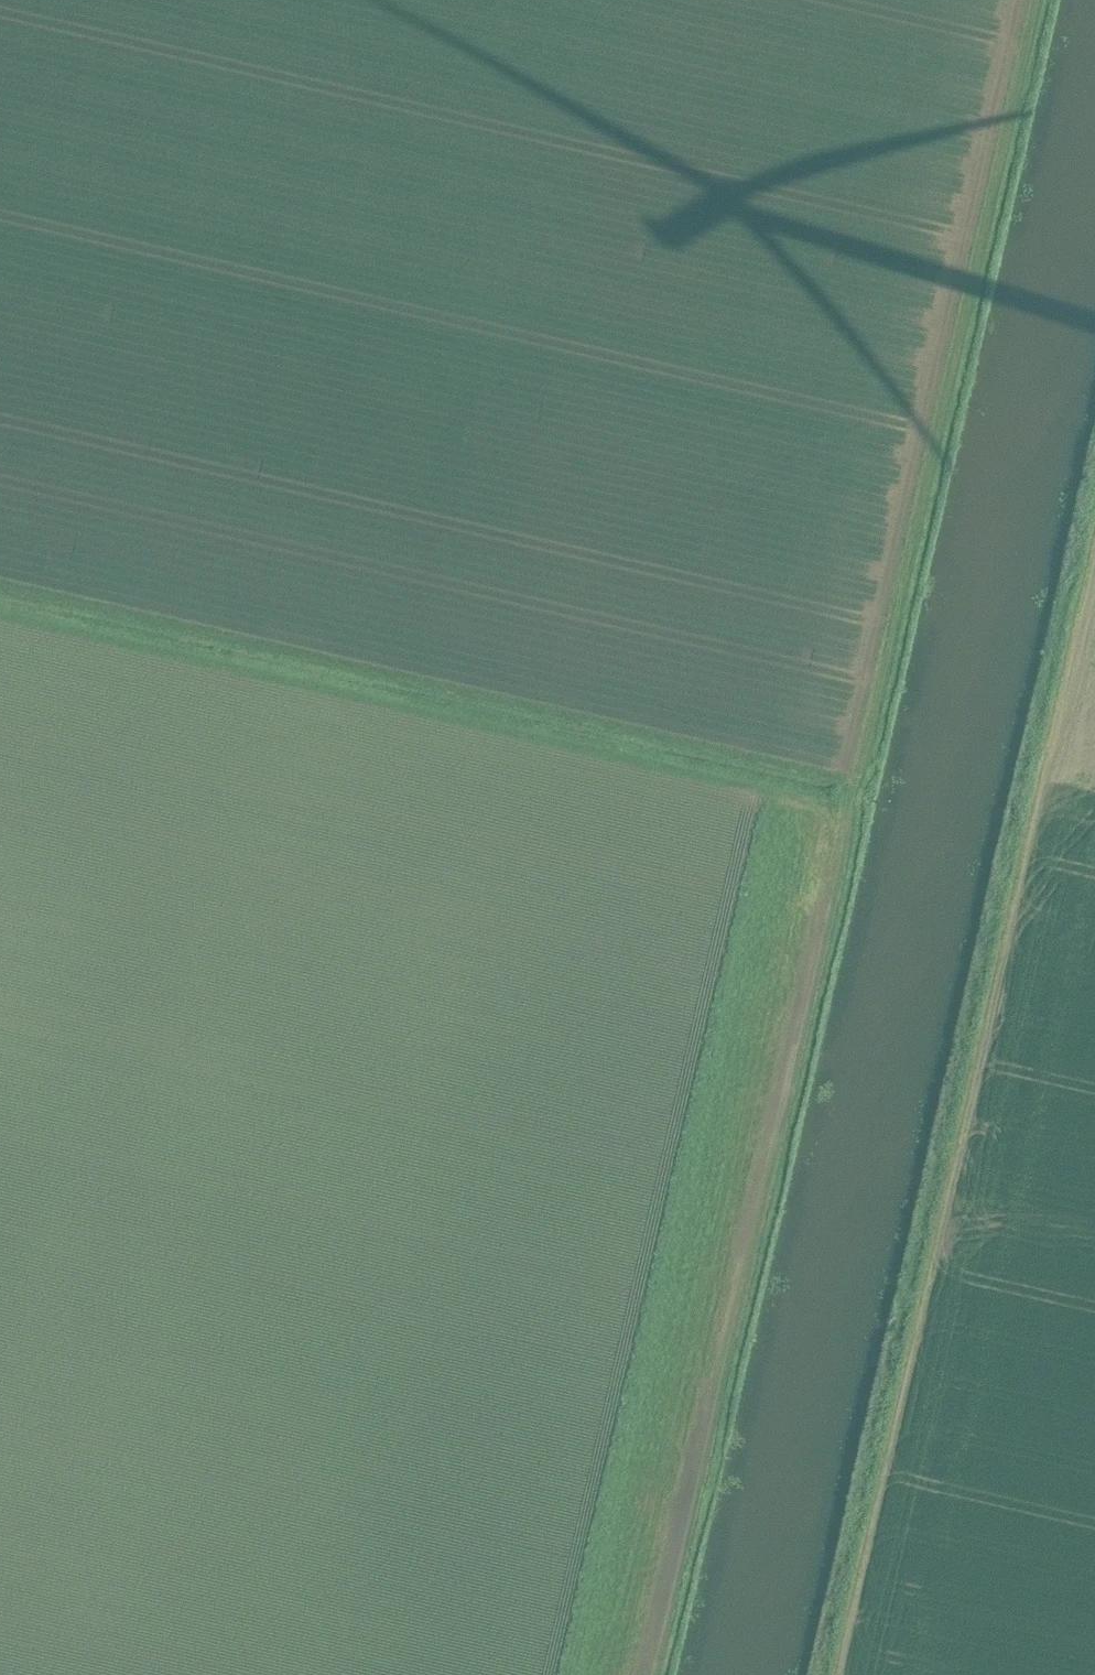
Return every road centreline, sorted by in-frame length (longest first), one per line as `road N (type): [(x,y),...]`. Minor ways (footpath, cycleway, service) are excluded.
road 1 (track): [(1094,621),(843,1674)]

